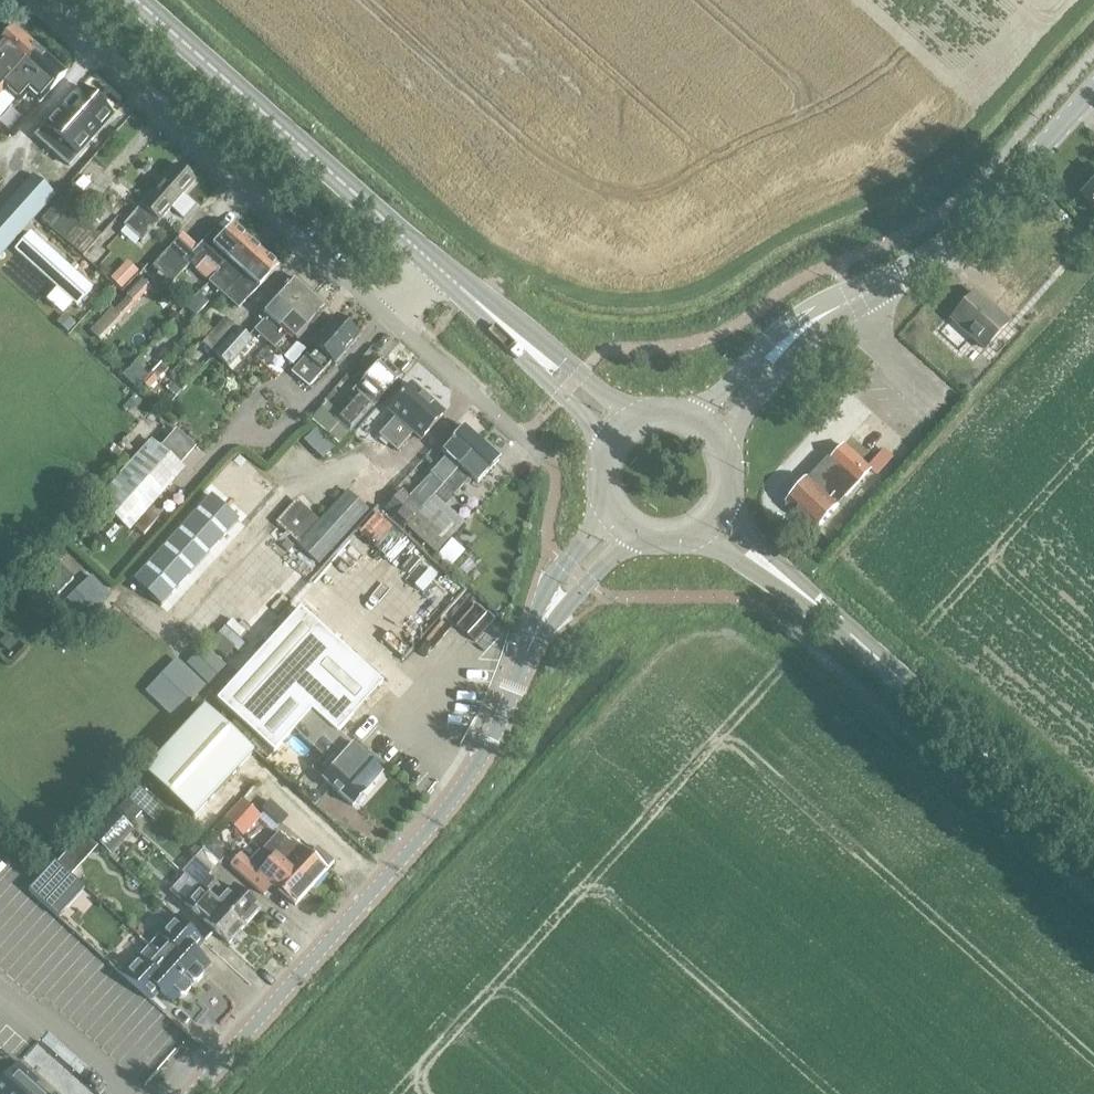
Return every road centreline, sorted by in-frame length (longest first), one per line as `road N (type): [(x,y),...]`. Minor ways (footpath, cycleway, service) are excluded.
road 1 (unclassified): [(193,1093),(450,804),(503,715),(534,640)]
road 2 (residential): [(388,318),(31,0)]
road 3 (secondary): [(1093,850),(782,576)]
road 4 (tertiary): [(789,340),(969,227),(1093,87)]
road 5 (secondary): [(433,266),(135,0)]
road 6 (unclassified): [(612,503),(557,576),(534,640)]
road 7 (secondary): [(644,425),(568,362),(518,340)]
road 8 (unclassified): [(534,640),(636,530)]
road 9 (secondary): [(518,340),(617,446)]
road 10 (residential): [(492,413),(388,318)]
road 11 (tertiary): [(789,340),(755,357),(691,425)]
road 12 (tertiary): [(718,449),(777,371),(789,340)]

